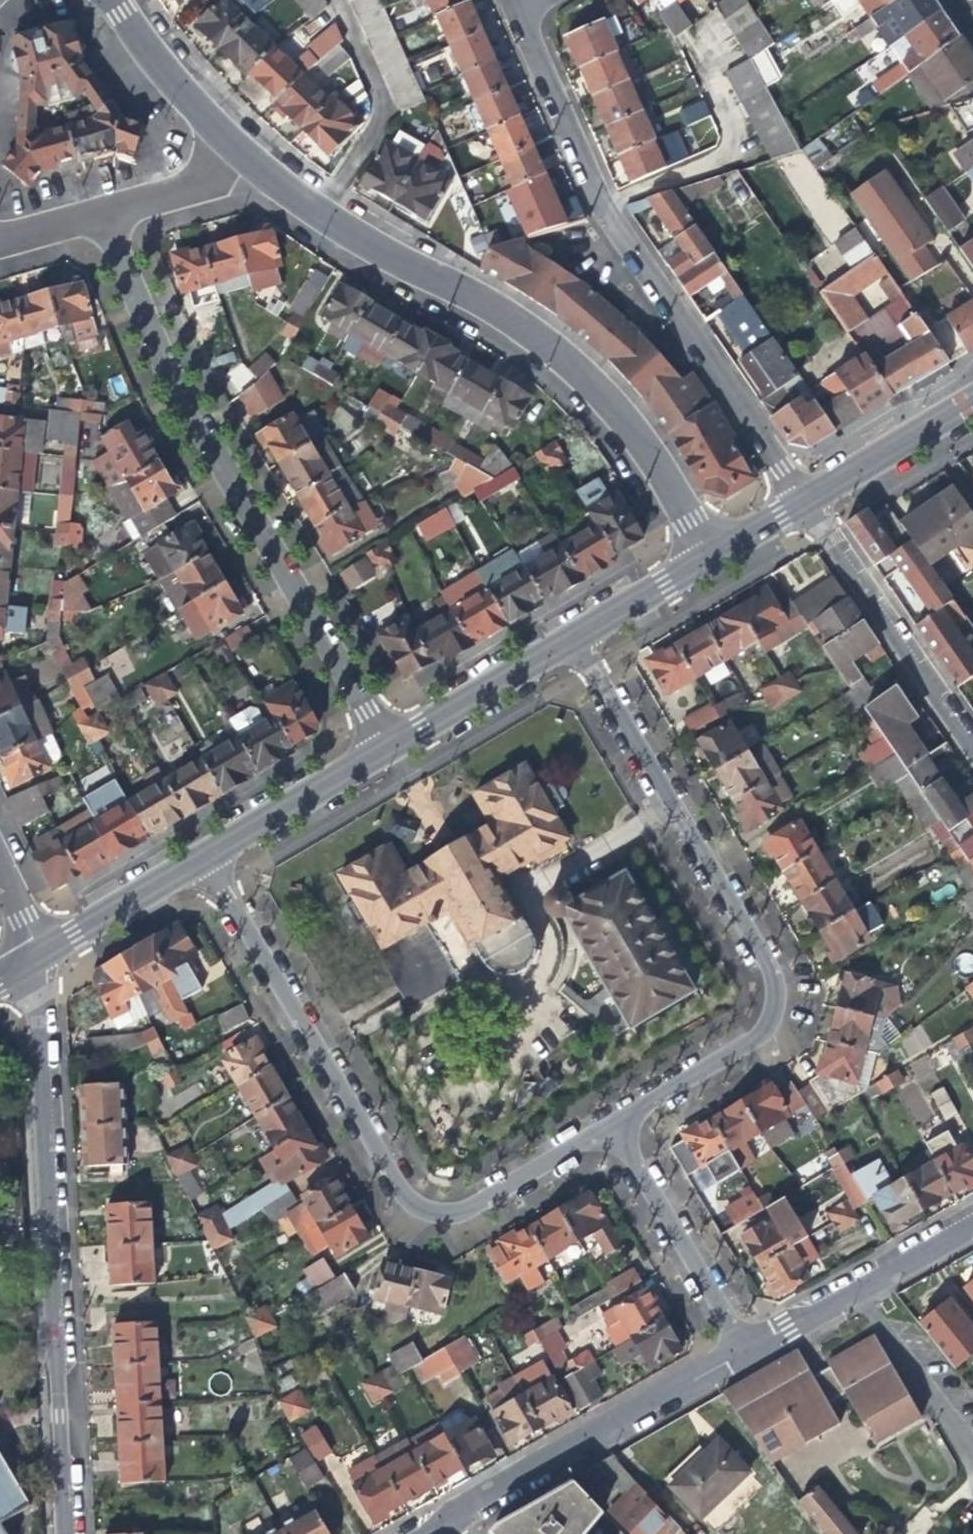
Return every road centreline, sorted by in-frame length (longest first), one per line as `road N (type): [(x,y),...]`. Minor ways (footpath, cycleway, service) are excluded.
road 1 (residential): [(706,559),(617,412),(521,326),(358,237),(238,159)]
road 2 (residential): [(381,749),(158,363),(97,214)]
road 3 (residential): [(607,1126),(441,1223),(413,1215),(216,884)]
road 4 (residential): [(585,659),(773,981),(762,1029),(607,1126)]
road 5 (residential): [(537,0),(517,14),(596,206),(803,501)]
road 6 (residential): [(38,951),(69,1533)]
road 7 (residential): [(438,1524),(740,1350)]
road 8 (residential): [(803,501),(972,747)]
road 9 (residential): [(740,1350),(972,1217)]
road 10 (residential): [(607,1126),(740,1350)]
road 11 (residential): [(572,637),(381,749)]
road 12 (residential): [(381,749),(200,856)]
road 13 (residential): [(238,159),(107,0)]
road 14 (residential): [(972,401),(803,501)]
road 15 (residential): [(200,856),(38,951)]
road 16 (residential): [(706,559),(572,637)]
road 17 (residential): [(97,214),(238,159)]

